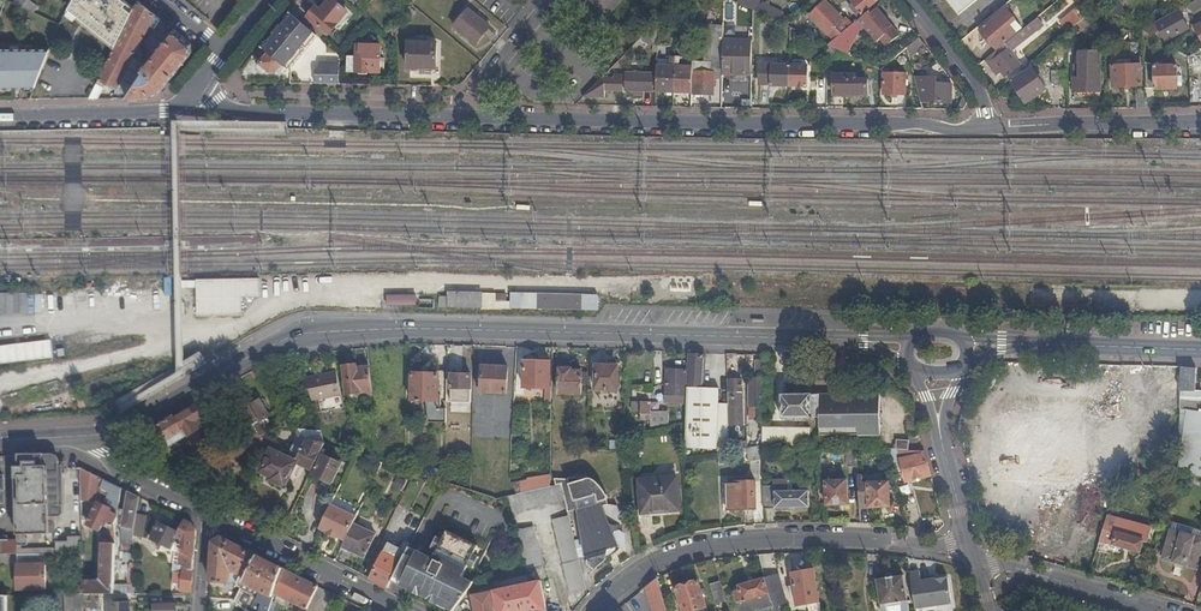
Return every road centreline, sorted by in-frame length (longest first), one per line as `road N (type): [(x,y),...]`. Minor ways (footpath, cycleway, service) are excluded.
road 1 (tertiary): [(863,340),(415,329),(307,333),(125,426),(67,439)]
road 2 (unclassified): [(988,128),(246,112),(196,89)]
road 3 (residential): [(595,610),(621,584),(673,556),(722,543),(909,544),(965,552)]
road 4 (residential): [(207,517),(403,610)]
road 5 (unclassified): [(1200,120),(988,128)]
road 6 (residential): [(196,89),(164,112),(0,116)]
road 7 (residential): [(965,552),(1159,610)]
road 8 (tertiary): [(1200,351),(1034,344)]
road 9 (residential): [(67,439),(207,517)]
road 10 (residential): [(910,0),(975,84),(988,128)]
road 11 (residential): [(940,433),(965,552)]

